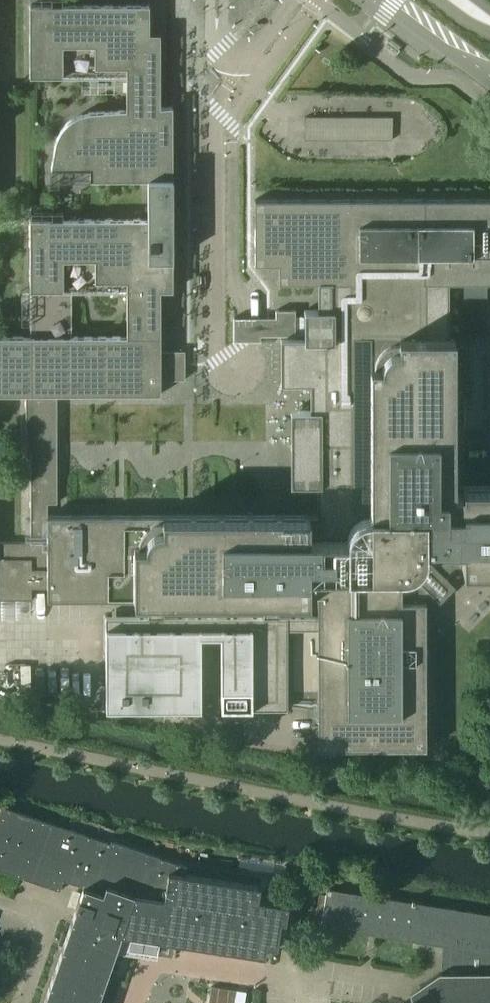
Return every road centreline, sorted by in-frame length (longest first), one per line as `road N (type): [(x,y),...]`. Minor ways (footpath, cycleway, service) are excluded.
road 1 (residential): [(20,1002),(43,924),(0,900)]
road 2 (secondary): [(393,0),(489,74)]

